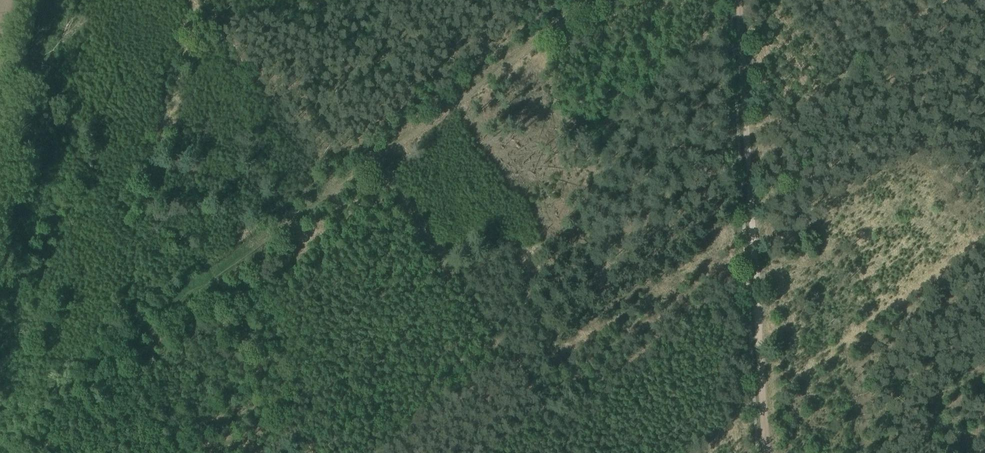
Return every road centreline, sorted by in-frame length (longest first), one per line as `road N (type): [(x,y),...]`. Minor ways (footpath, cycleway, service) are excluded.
road 1 (track): [(592,0),(207,282)]
road 2 (track): [(738,0),(765,452)]
road 3 (track): [(49,0),(0,335)]
road 4 (track): [(739,142),(945,0)]

